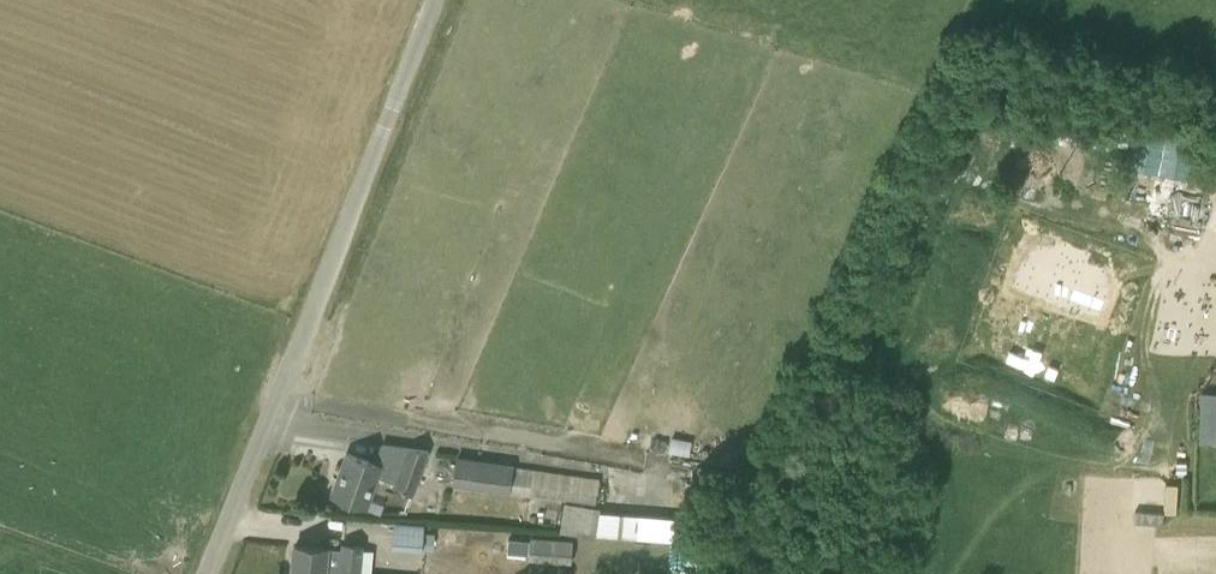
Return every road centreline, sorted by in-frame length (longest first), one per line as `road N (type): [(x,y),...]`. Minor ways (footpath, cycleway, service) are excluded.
road 1 (unclassified): [(202,573),(431,0)]

